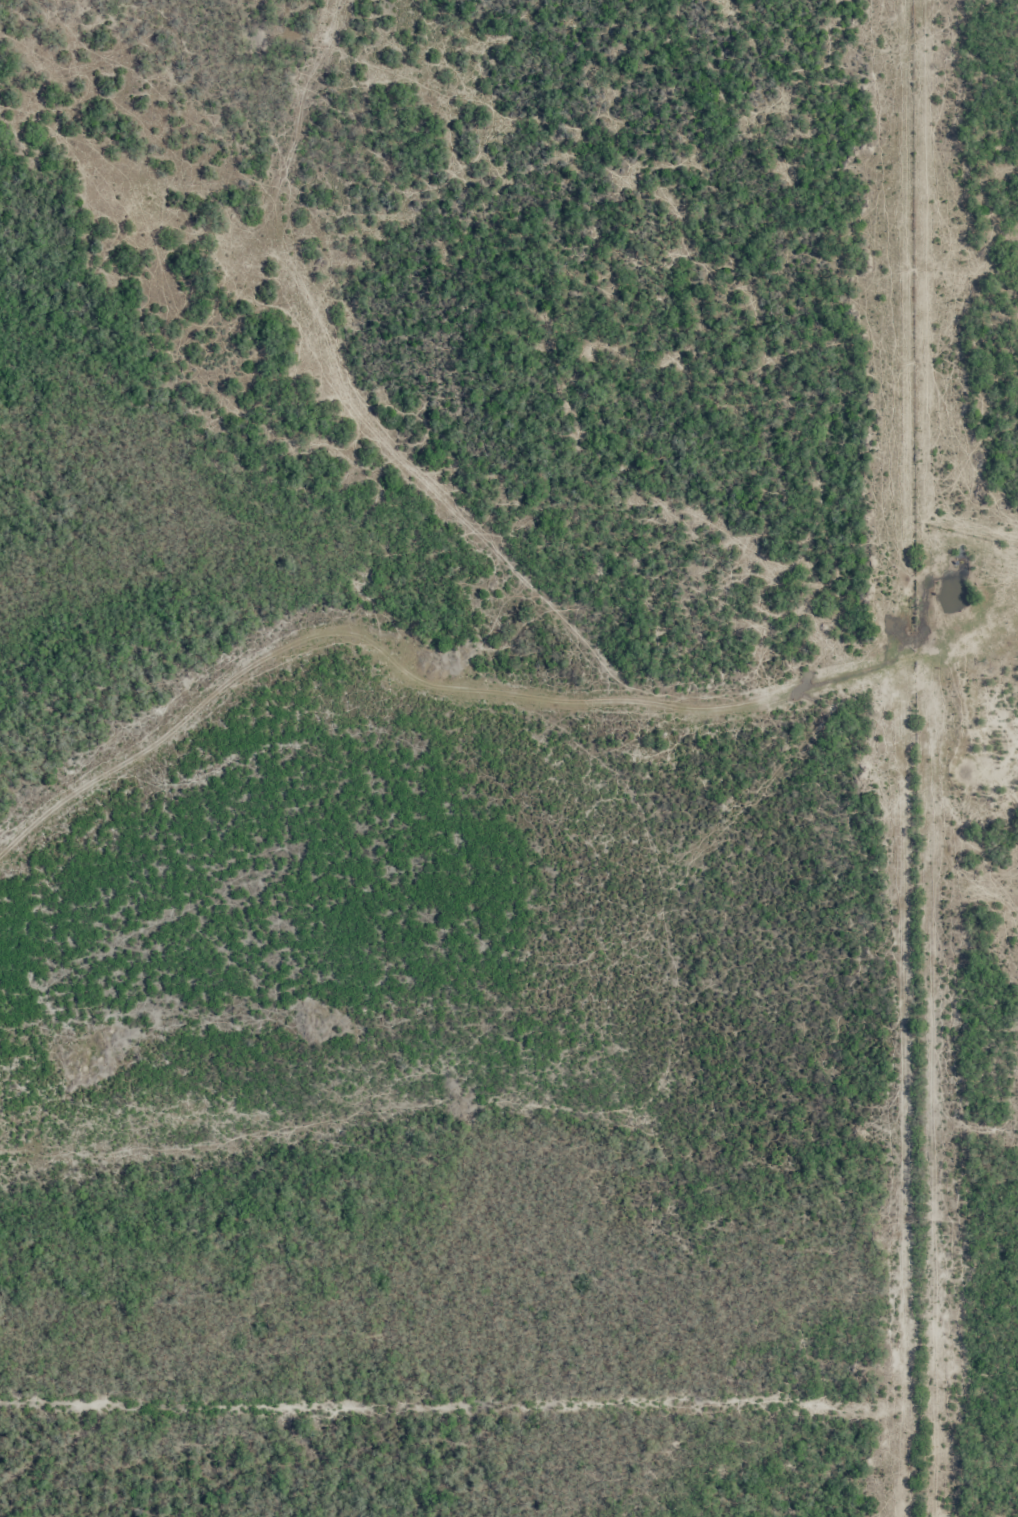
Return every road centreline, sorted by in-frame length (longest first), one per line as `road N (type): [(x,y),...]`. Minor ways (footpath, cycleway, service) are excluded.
road 1 (residential): [(1017,678),(981,783),(962,807),(938,951),(933,1221),(890,1516)]
road 2 (residential): [(991,755),(875,616),(830,504),(774,302),(751,259),(578,155)]

